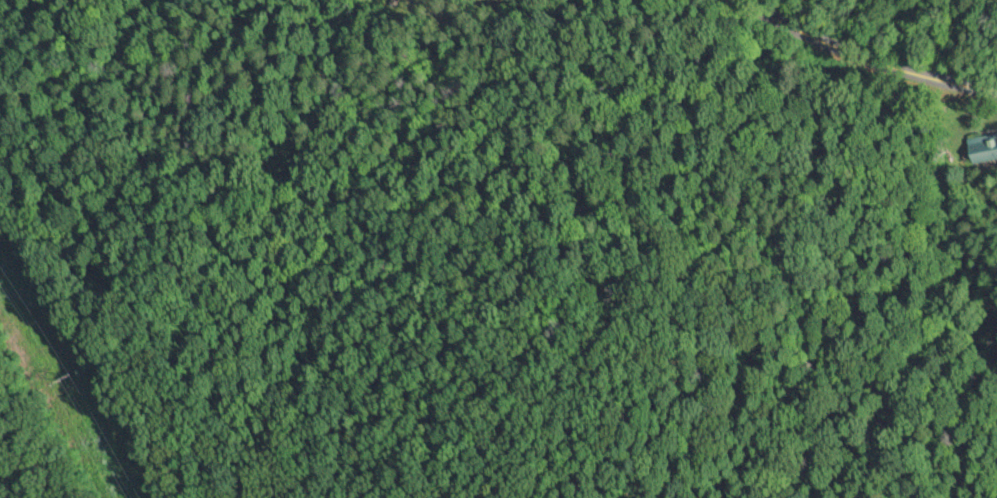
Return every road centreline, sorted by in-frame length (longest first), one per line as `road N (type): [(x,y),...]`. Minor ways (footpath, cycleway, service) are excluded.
road 1 (tertiary): [(731,0),(807,41),(903,76),(996,89)]

